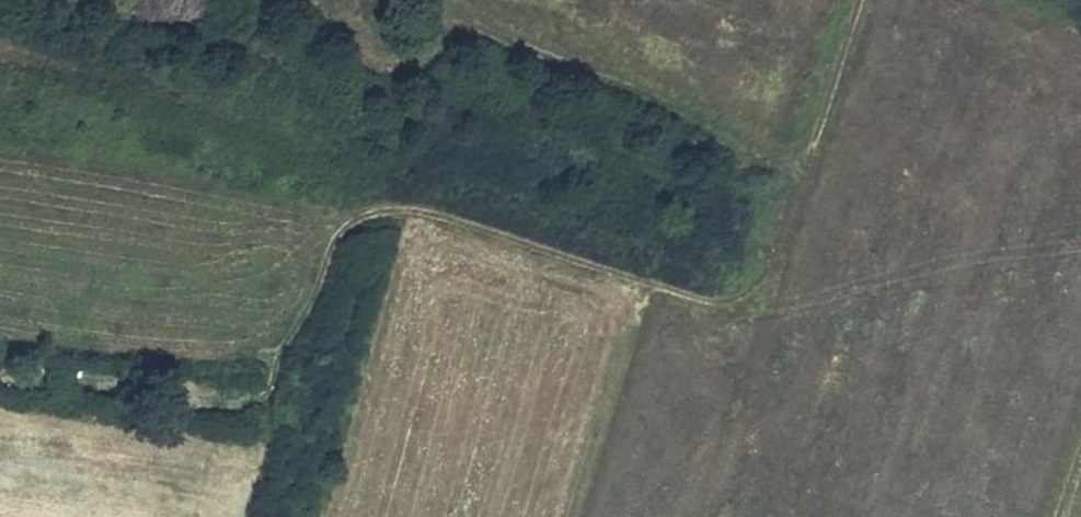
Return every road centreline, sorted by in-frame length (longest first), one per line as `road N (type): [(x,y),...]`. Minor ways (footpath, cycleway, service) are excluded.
road 1 (track): [(247,516),(273,365),(303,330),(345,226),(368,211),(416,208),(706,300),(730,296),(776,254),(864,0)]
road 2 (track): [(811,150),(767,158),(733,146),(419,0)]

